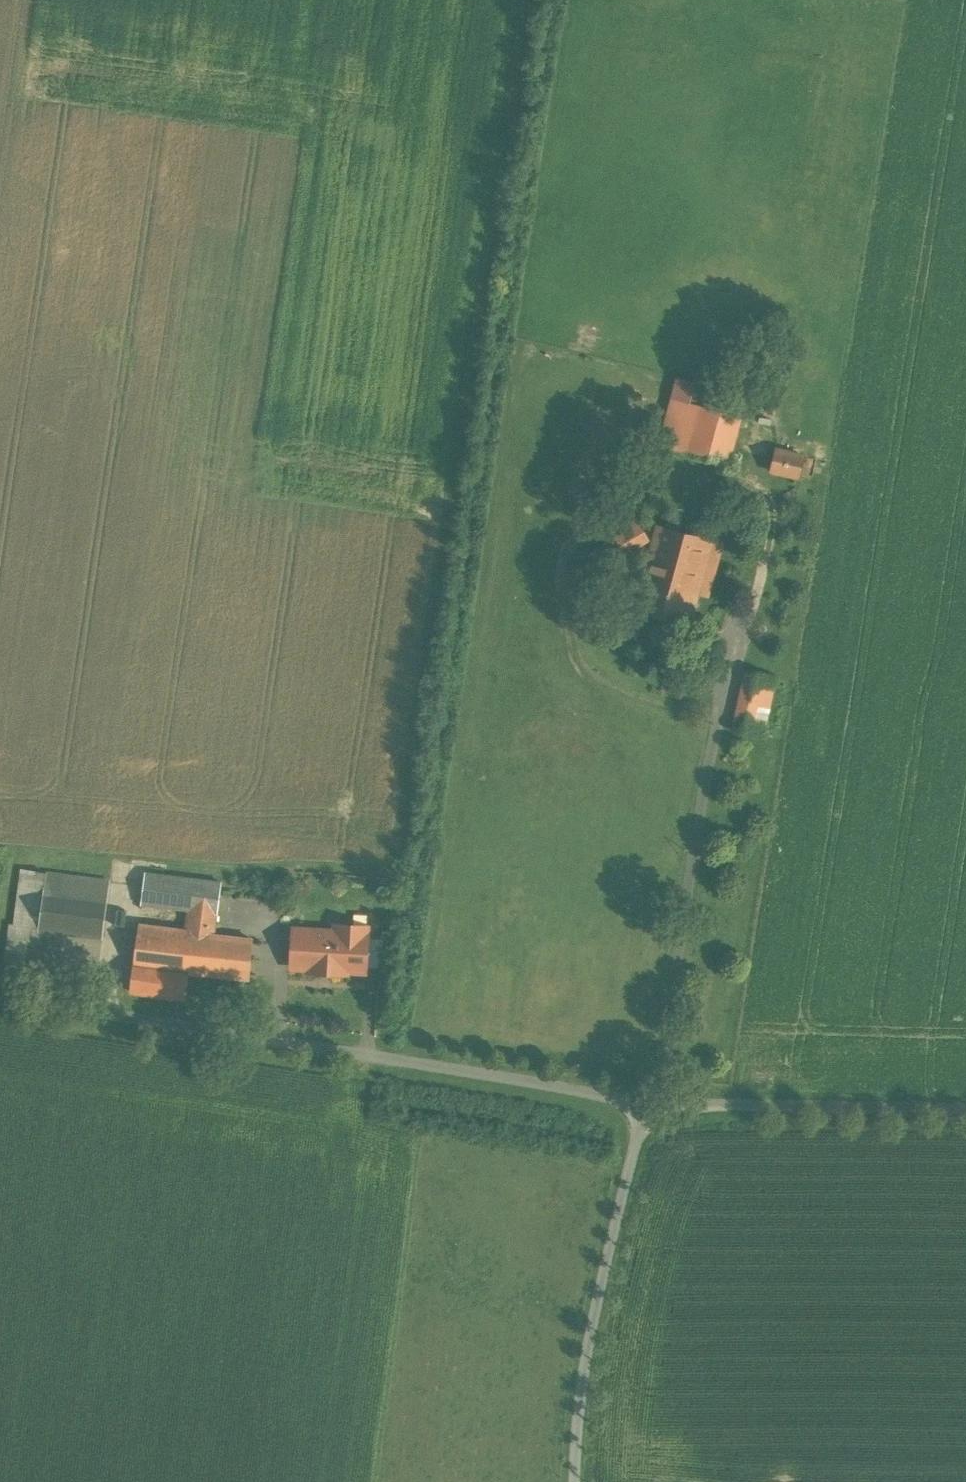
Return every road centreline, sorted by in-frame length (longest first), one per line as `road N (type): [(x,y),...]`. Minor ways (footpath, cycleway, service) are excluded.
road 1 (unclassified): [(0,1010),(645,1106)]
road 2 (unclassified): [(580,1481),(586,1390),(645,1106)]
road 3 (unclassified): [(645,1106),(965,1108)]

